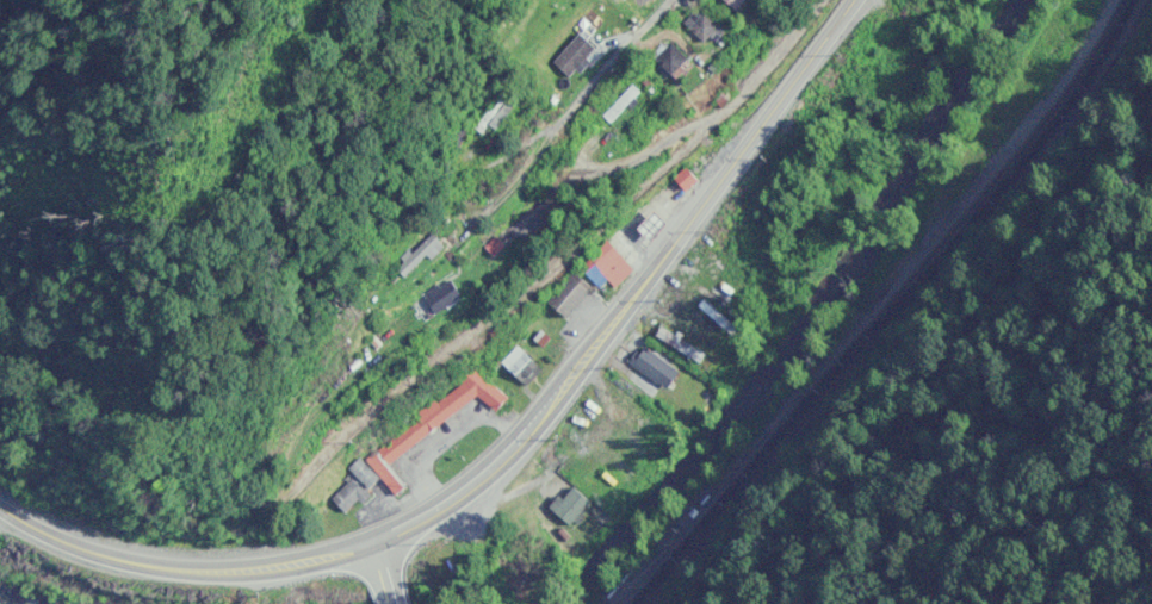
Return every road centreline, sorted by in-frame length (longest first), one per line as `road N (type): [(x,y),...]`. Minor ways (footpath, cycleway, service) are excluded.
road 1 (primary): [(862,0),(533,426),(491,474),(442,510),(320,560),(209,573),(92,553),(0,506)]
road 2 (track): [(822,0),(781,56),(710,129),(520,297),(410,376),(284,505)]
road 3 (residential): [(673,0),(466,237)]

